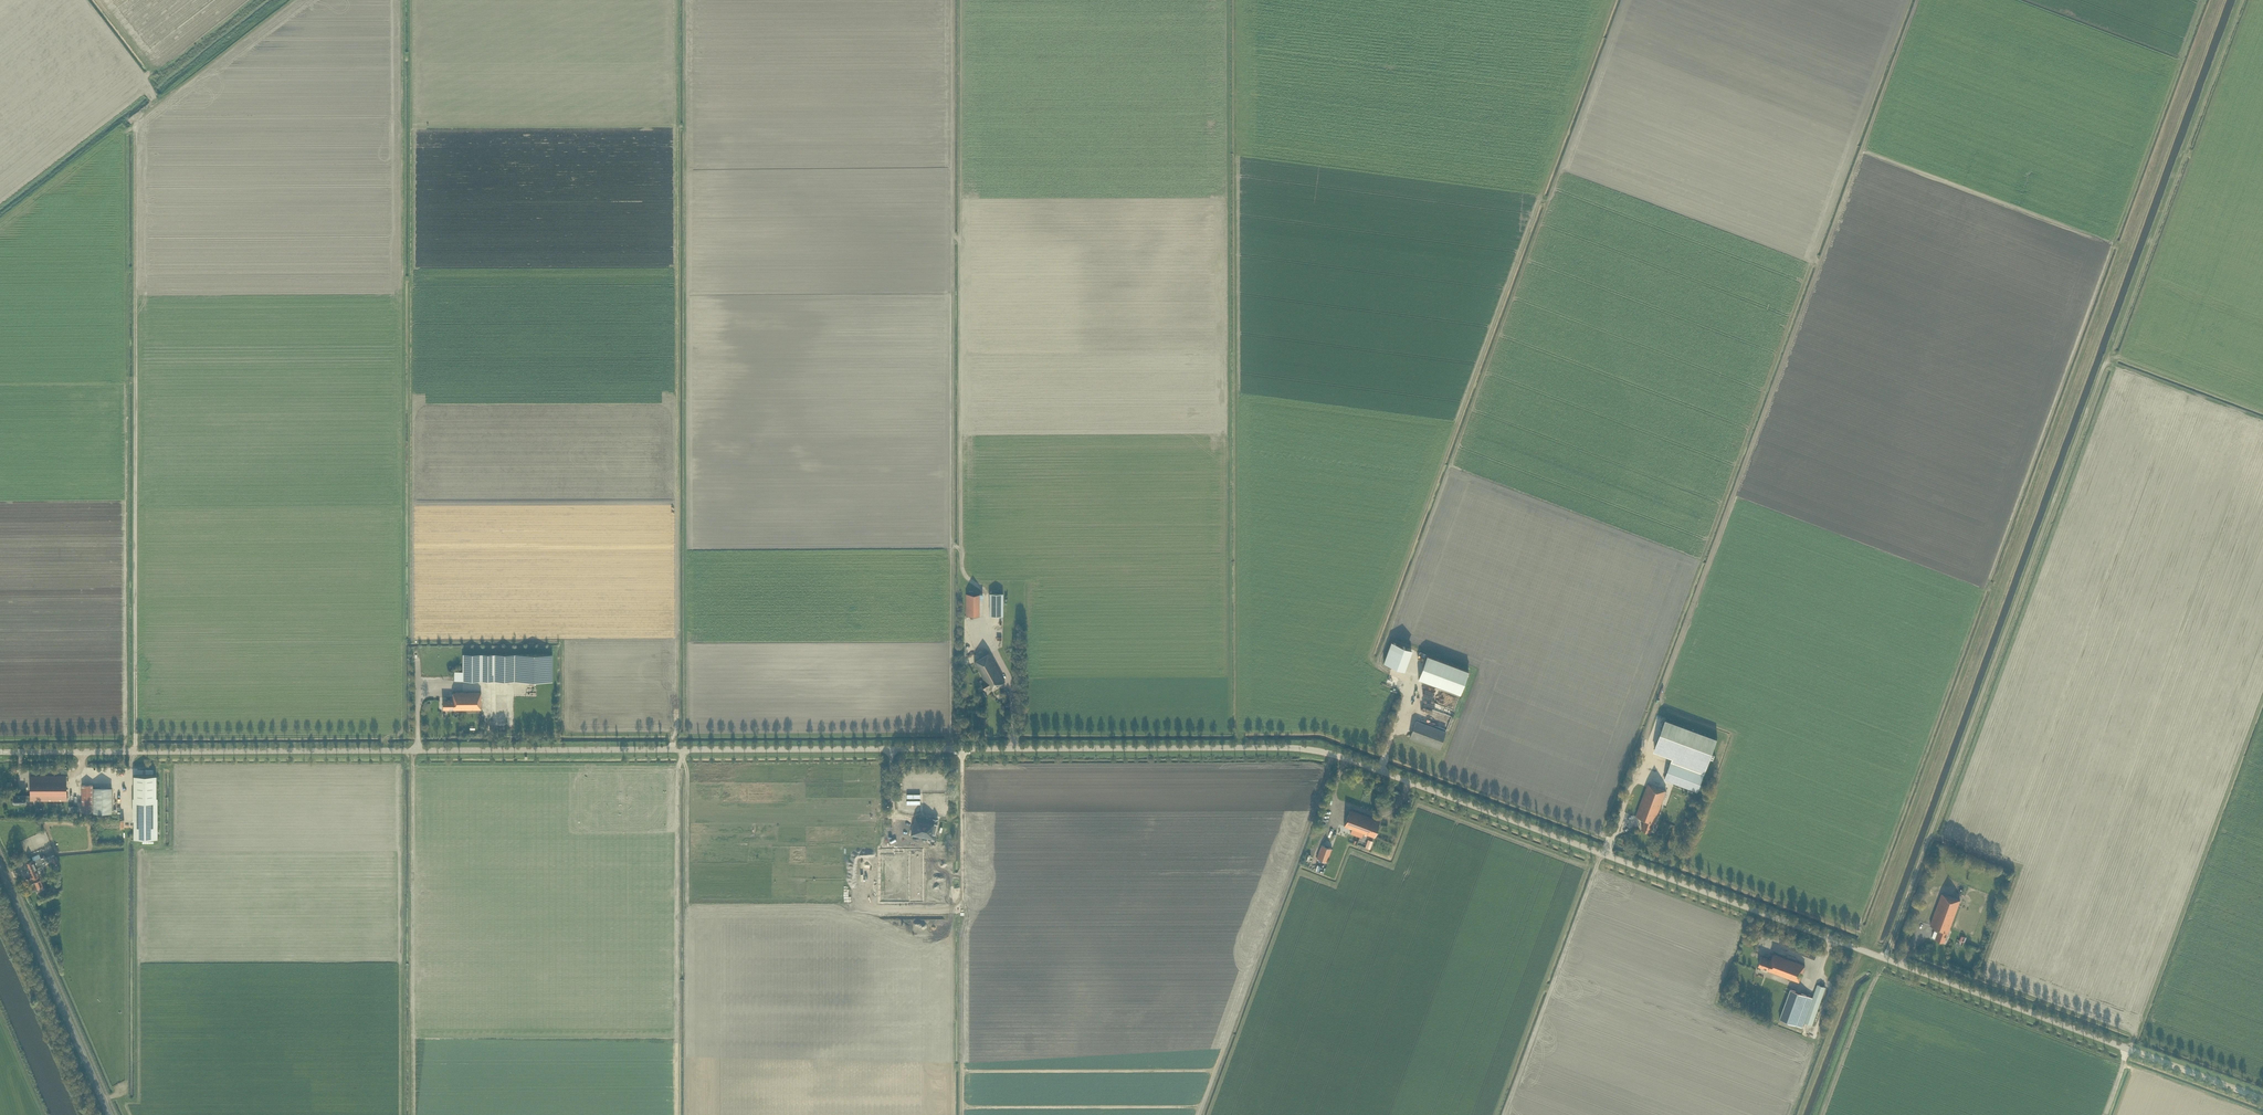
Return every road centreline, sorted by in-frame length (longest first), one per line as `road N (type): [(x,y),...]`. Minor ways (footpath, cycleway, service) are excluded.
road 1 (tertiary): [(2262,1099),(1321,752),(0,752)]
road 2 (track): [(2187,146),(1886,959)]
road 3 (secondary): [(110,1114),(0,863)]
road 4 (track): [(1799,1114),(1861,949)]
road 5 (track): [(2187,146),(2241,0)]

